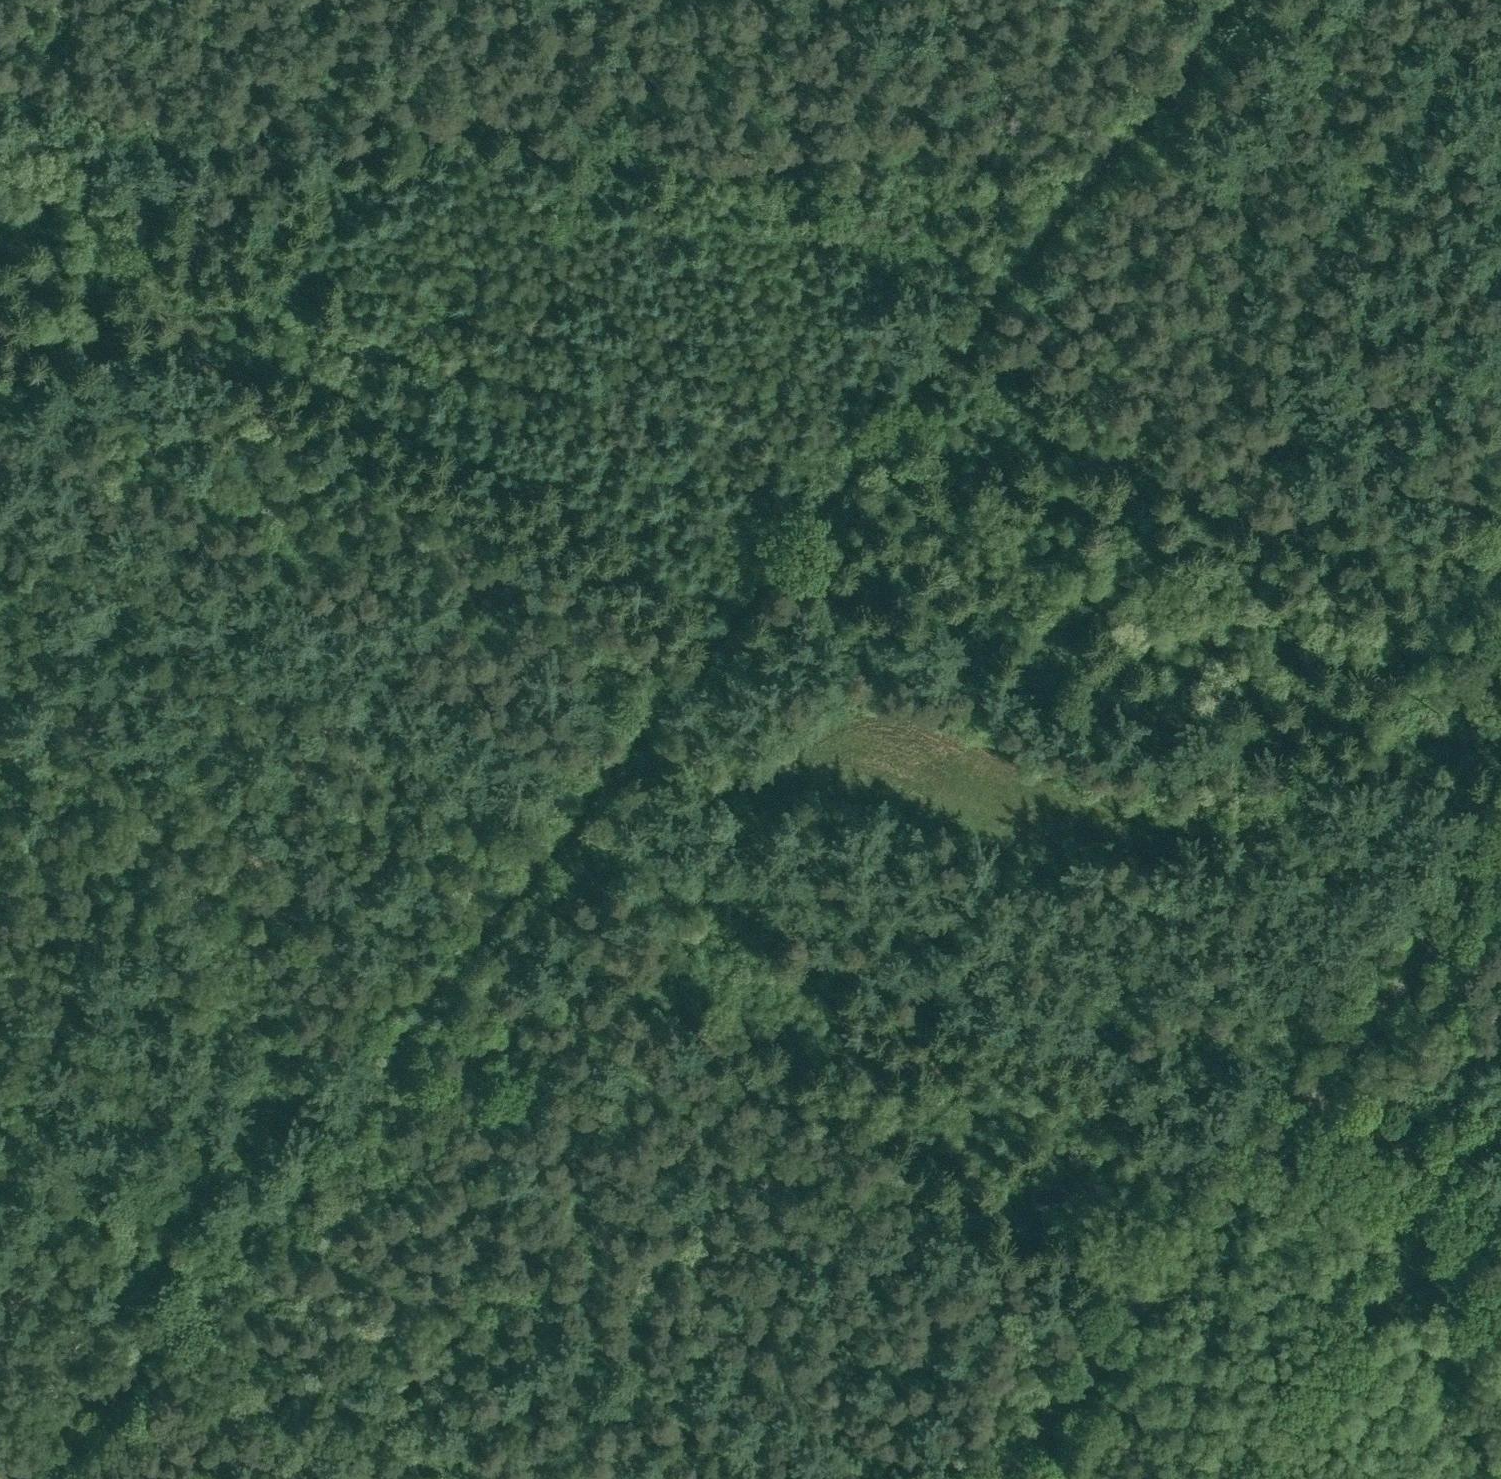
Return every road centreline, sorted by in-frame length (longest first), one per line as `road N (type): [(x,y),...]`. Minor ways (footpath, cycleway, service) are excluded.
road 1 (unclassified): [(1004,1478),(1500,860)]
road 2 (track): [(1500,1158),(1336,1066)]

